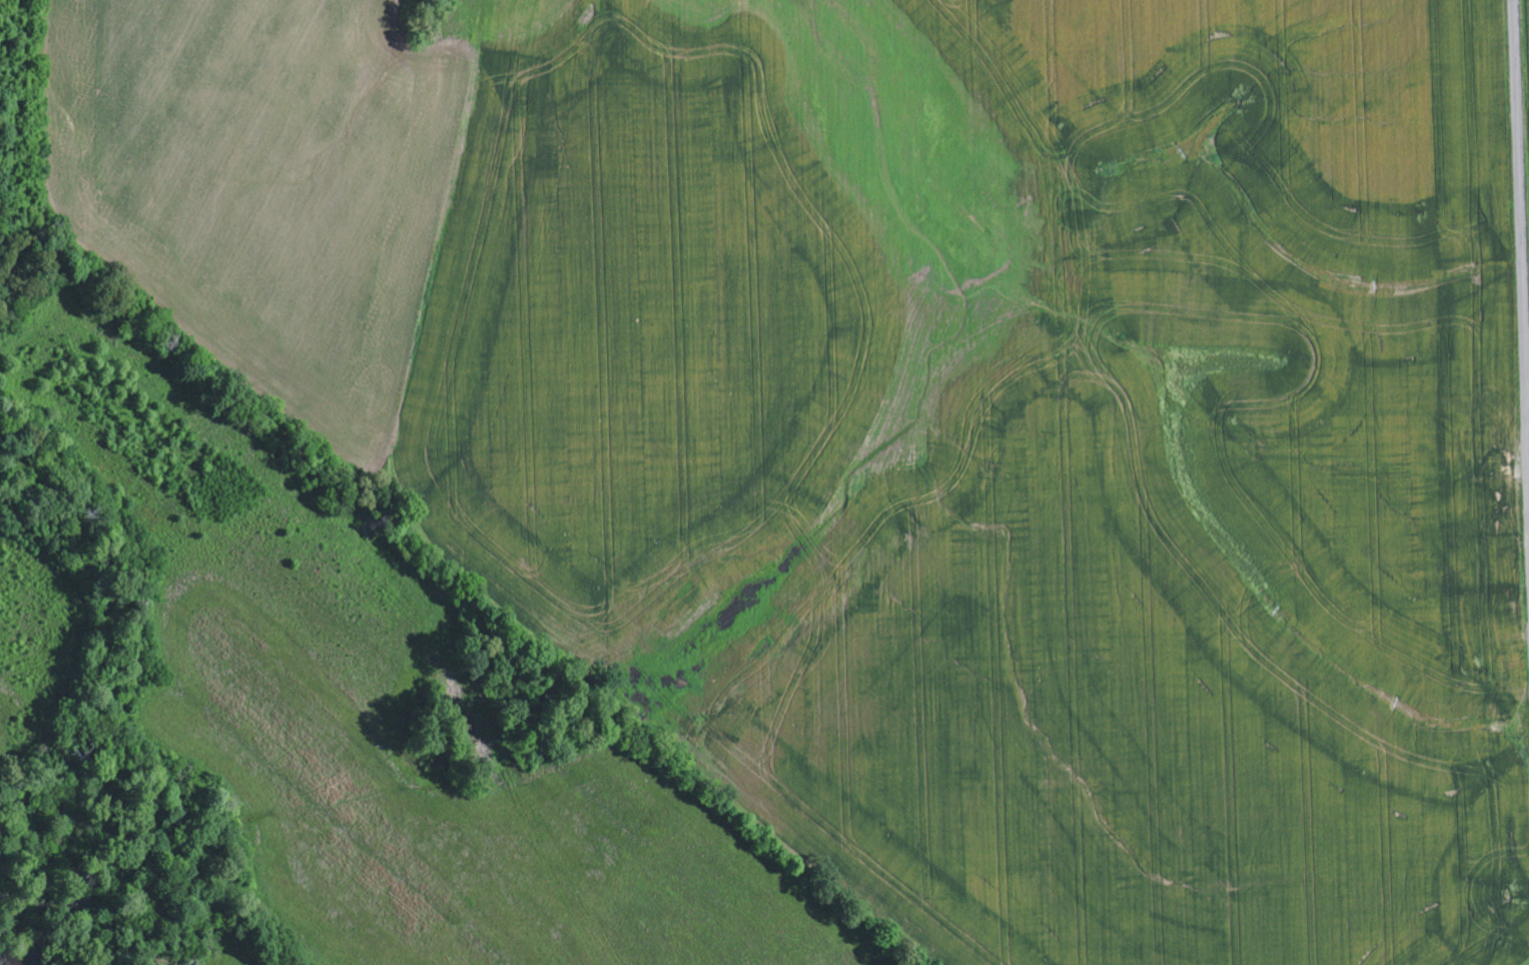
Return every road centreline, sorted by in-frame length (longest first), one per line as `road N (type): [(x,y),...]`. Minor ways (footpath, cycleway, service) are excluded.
road 1 (residential): [(1528,408),(1516,0)]

